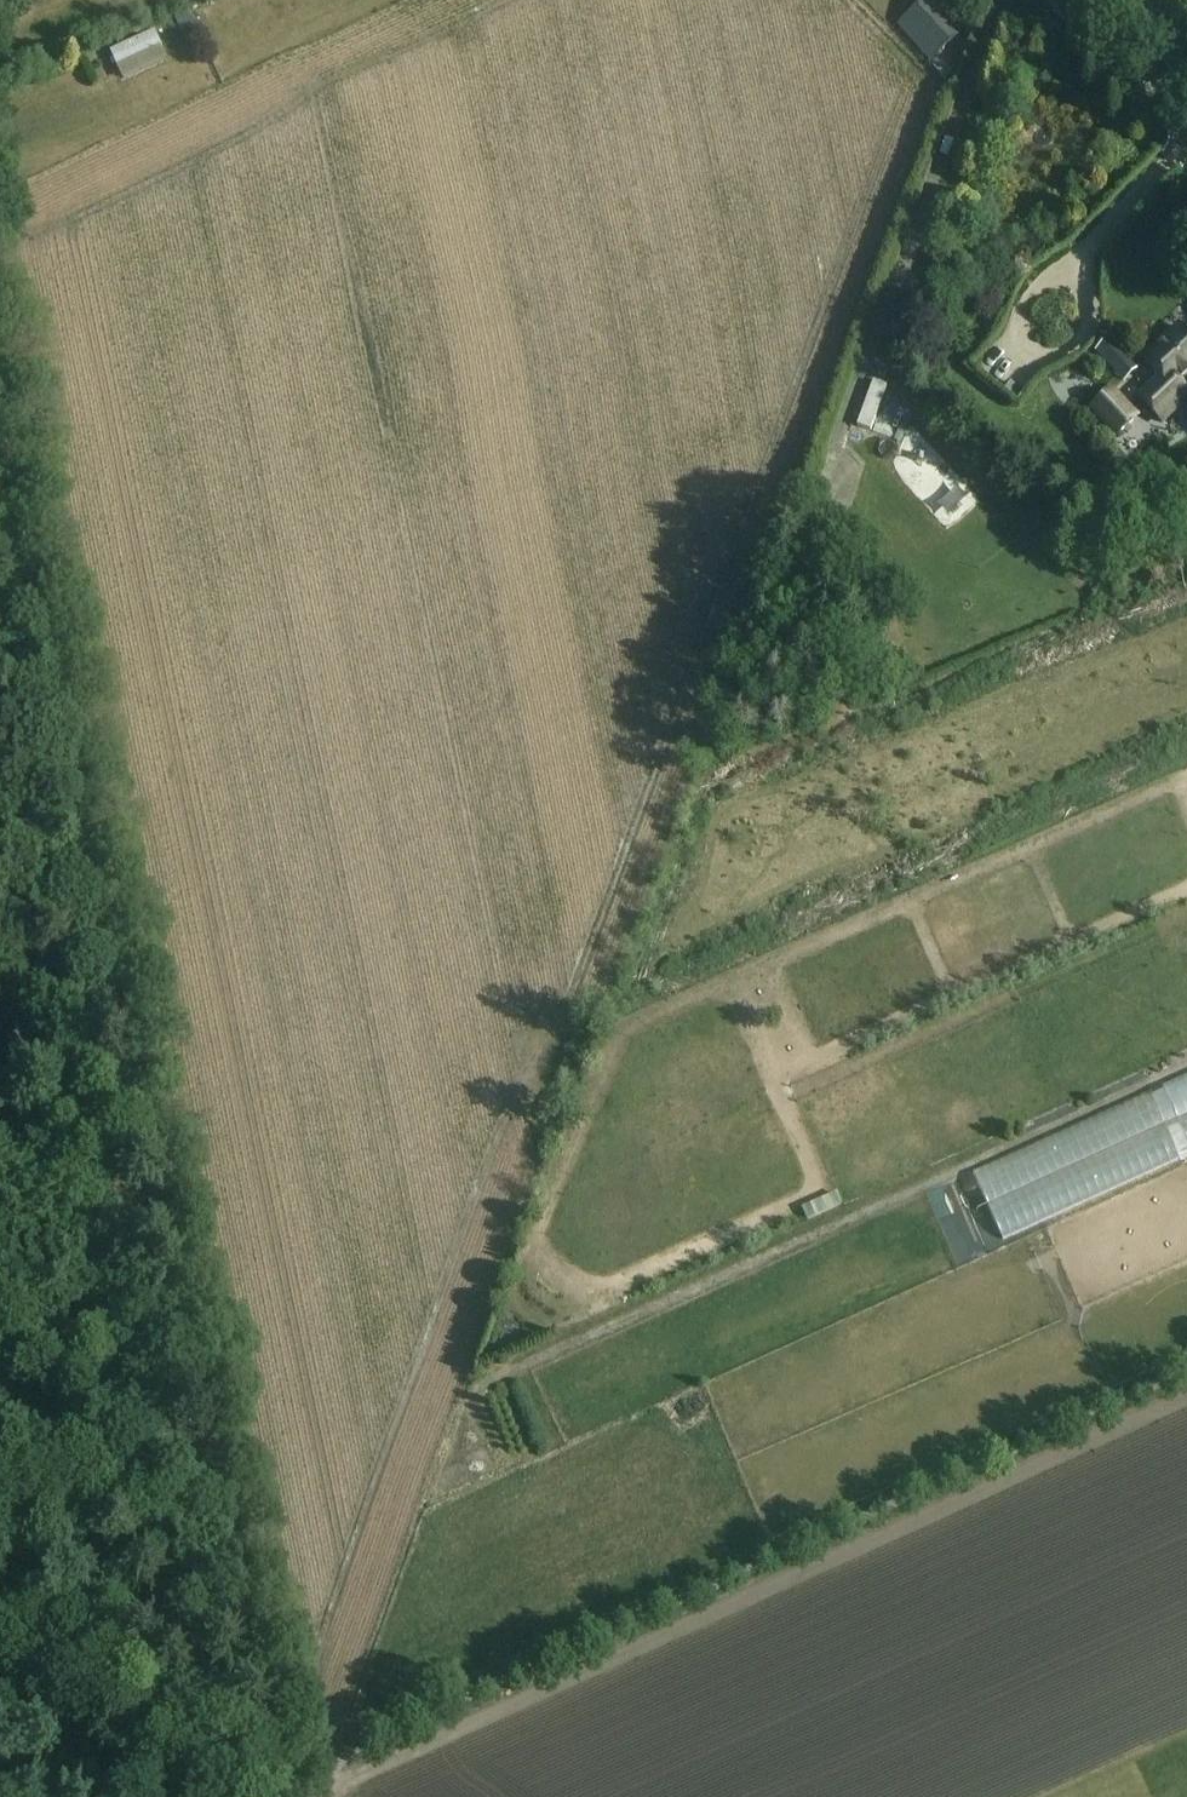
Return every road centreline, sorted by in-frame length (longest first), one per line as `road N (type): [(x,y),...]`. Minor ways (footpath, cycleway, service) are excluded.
road 1 (track): [(319,1796),(1186,1394)]
road 2 (track): [(271,1791),(252,1787),(0,1631)]

